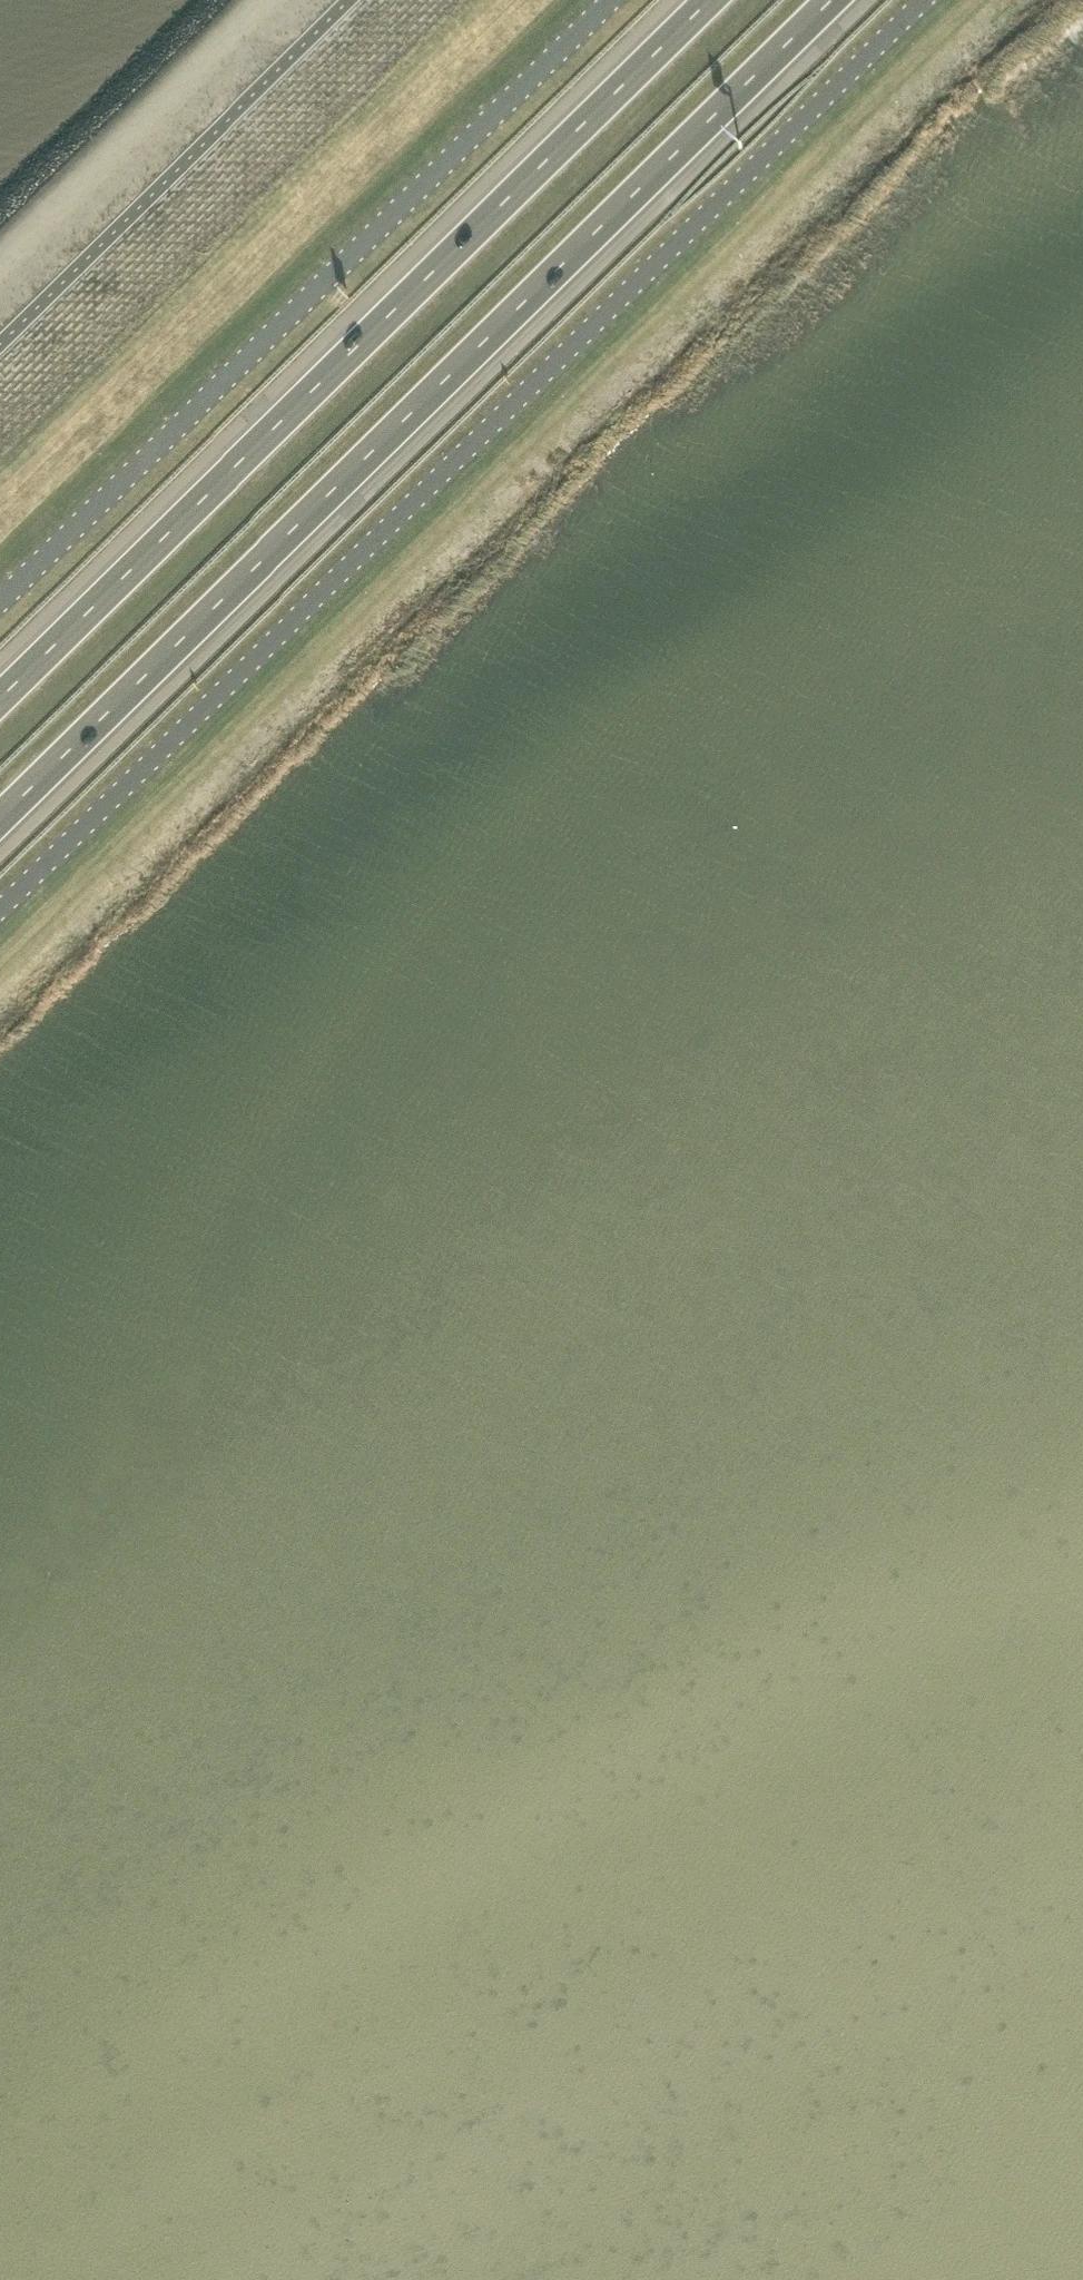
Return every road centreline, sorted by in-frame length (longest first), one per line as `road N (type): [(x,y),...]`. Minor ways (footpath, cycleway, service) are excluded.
road 1 (unclassified): [(0,906),(922,0)]
road 2 (motorway): [(0,822),(840,0)]
road 3 (motorway): [(710,0),(0,699)]
road 4 (unclassified): [(0,600),(612,0)]

